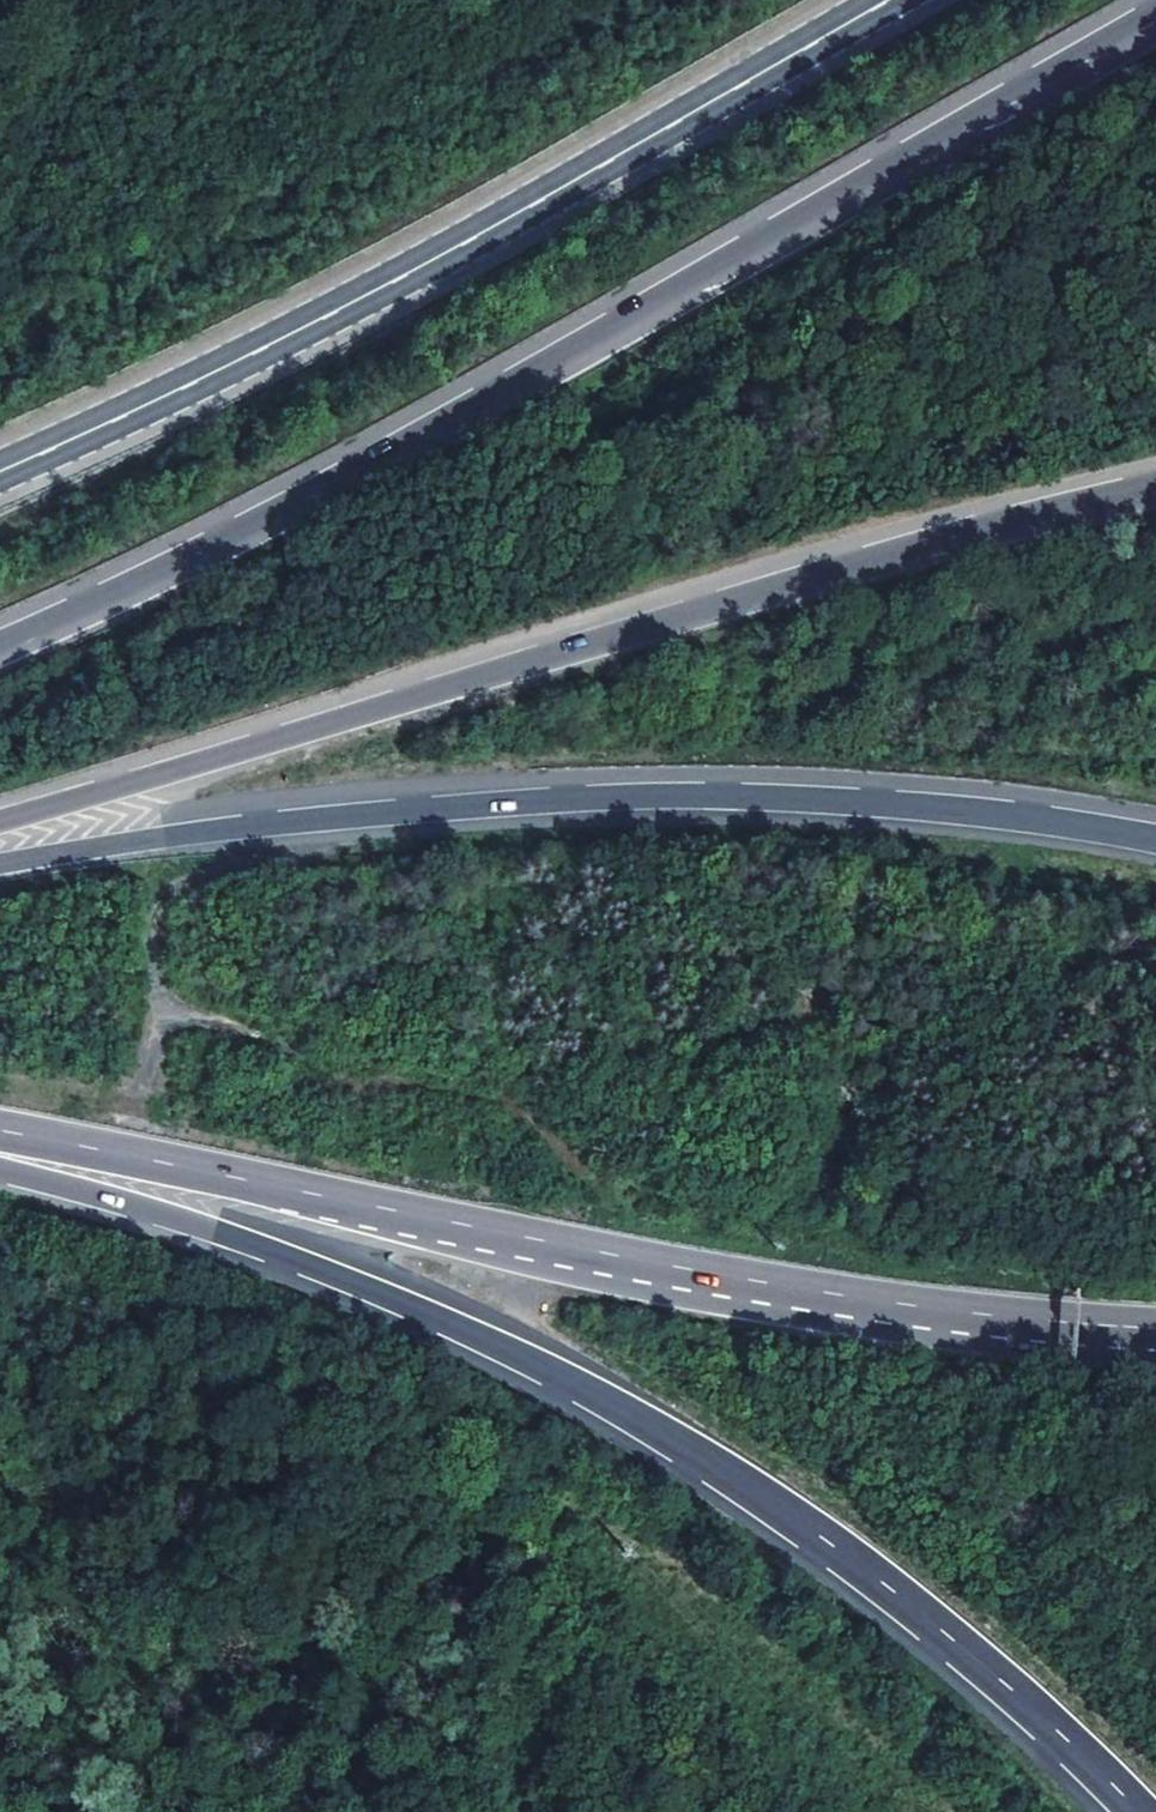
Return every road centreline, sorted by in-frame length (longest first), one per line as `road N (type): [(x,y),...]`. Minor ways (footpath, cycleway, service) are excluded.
road 1 (motorway): [(0,1172),(176,1223),(469,1330),(583,1388),(697,1457),(959,1649),(1131,1811)]
road 2 (motorway): [(1155,26),(676,301),(215,548),(0,647)]
road 3 (motorway): [(1155,492),(938,541),(0,826)]
road 4 (motorway): [(0,1130),(755,1281),(996,1316),(1155,1328)]
road 5 (motorway): [(1155,840),(892,806),(465,805),(272,824),(0,867)]
road 6 (secondary): [(0,471),(368,294),(888,0)]

